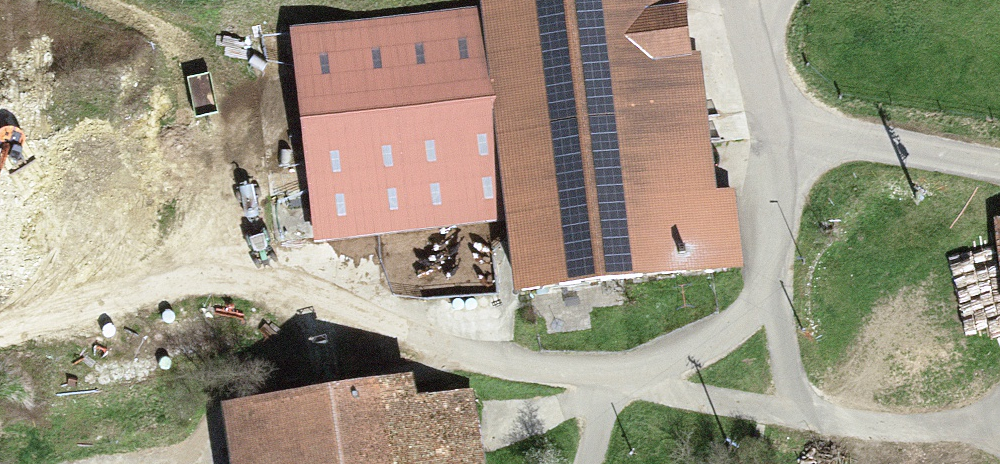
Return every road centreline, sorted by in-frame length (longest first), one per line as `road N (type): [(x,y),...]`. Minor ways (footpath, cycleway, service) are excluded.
road 1 (track): [(776,125),(785,207),(768,285),(711,343),(652,368),(576,373),(494,360),(305,298),(252,290),(173,293),(0,329)]
road 2 (track): [(612,374),(750,405),(896,425),(964,424),(999,404)]
road 3 (track): [(999,165),(776,125)]
road 4 (track): [(777,264),(798,414)]
road 5 (track): [(776,125),(757,59),(777,0)]

